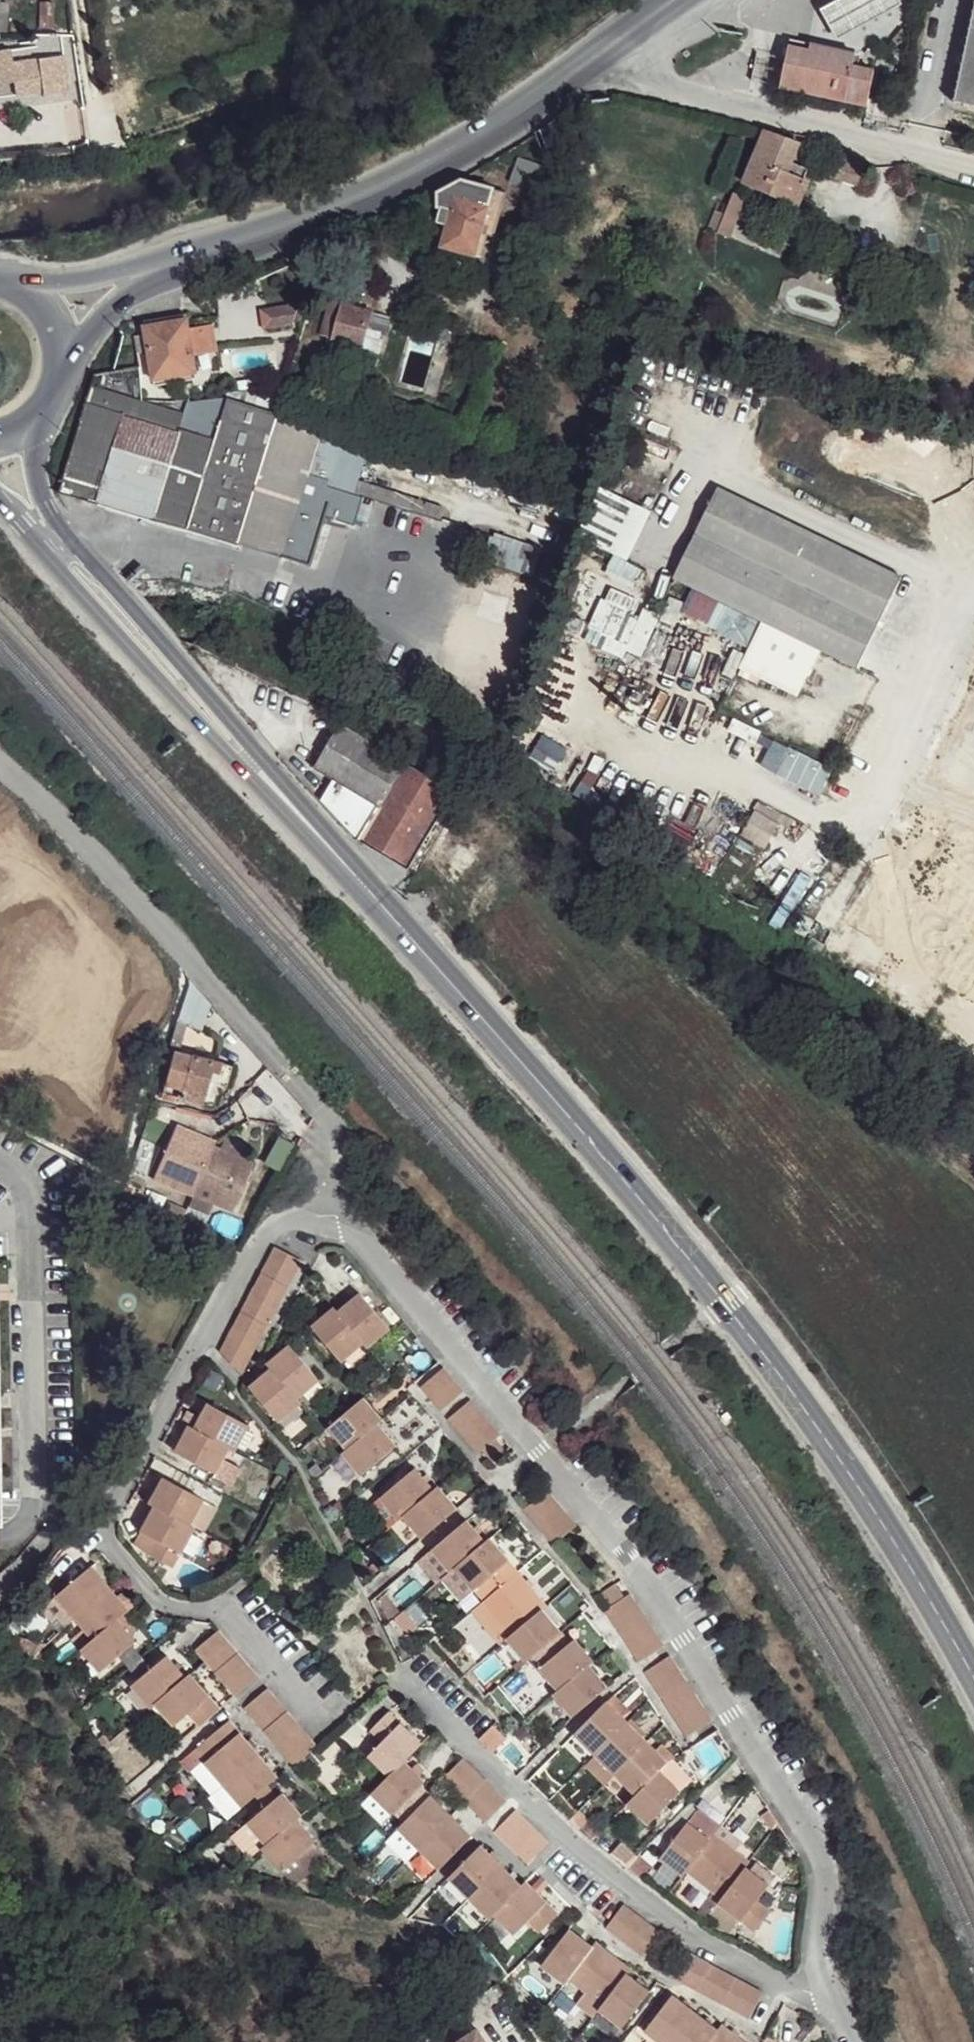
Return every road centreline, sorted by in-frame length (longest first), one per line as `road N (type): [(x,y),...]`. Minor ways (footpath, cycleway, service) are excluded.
road 1 (secondary): [(41,517),(723,1301),(803,1404),(973,1685)]
road 2 (residential): [(850,2041),(817,1948),(826,1871),(819,1849),(684,1640),(541,1453),(370,1248),(327,1226)]
road 3 (unclassified): [(0,761),(108,864),(322,1110),(341,1152),(327,1226)]
road 4 (secondary): [(123,282),(318,216),(476,142),(588,60)]
road 5 (unclassified): [(588,60),(673,90),(973,167)]
road 6 (secondary): [(54,395),(123,282)]

